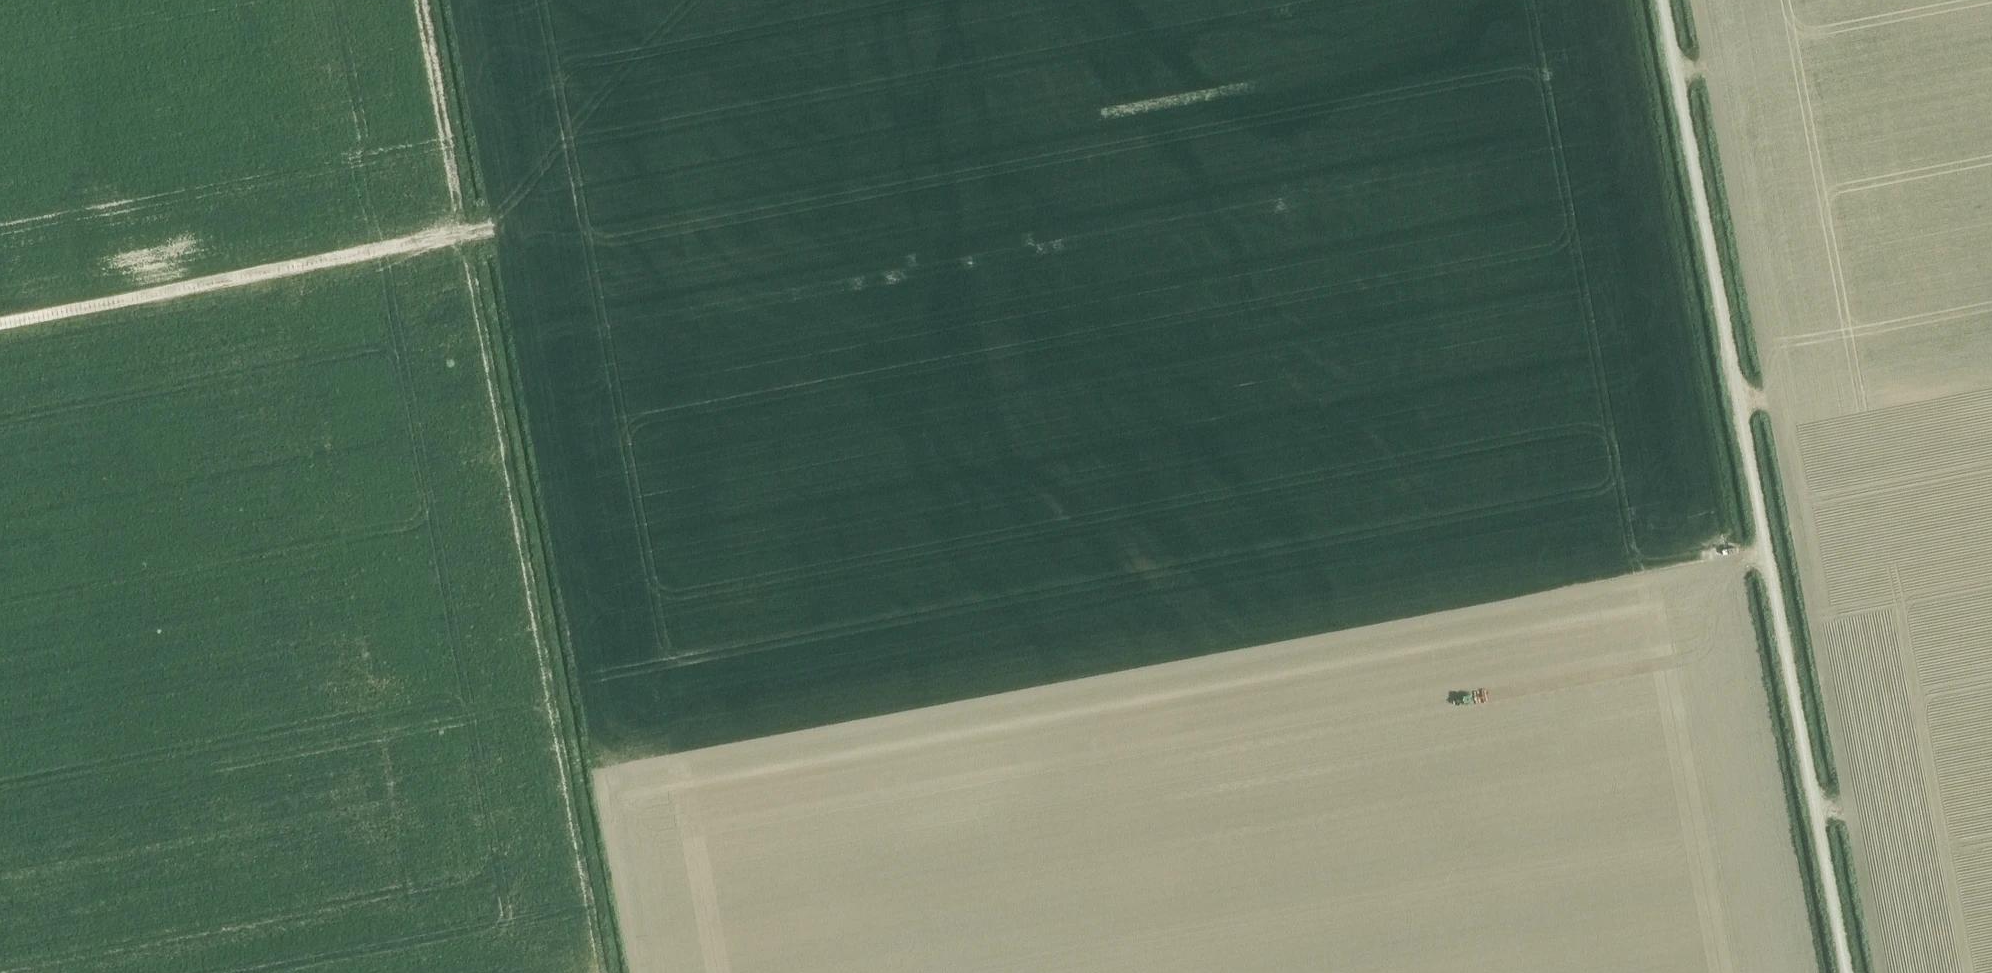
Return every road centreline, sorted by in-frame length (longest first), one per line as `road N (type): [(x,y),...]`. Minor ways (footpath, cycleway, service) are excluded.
road 1 (unclassified): [(1846,972),(1664,0)]
road 2 (track): [(0,327),(481,234)]

